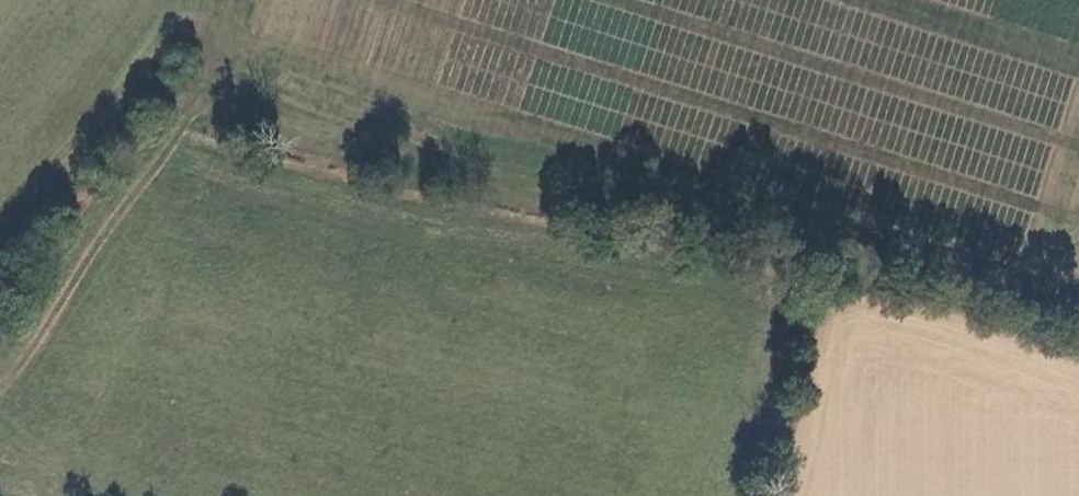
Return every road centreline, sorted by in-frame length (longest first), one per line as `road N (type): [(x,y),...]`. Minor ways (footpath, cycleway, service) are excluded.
road 1 (track): [(0,386),(203,98)]

